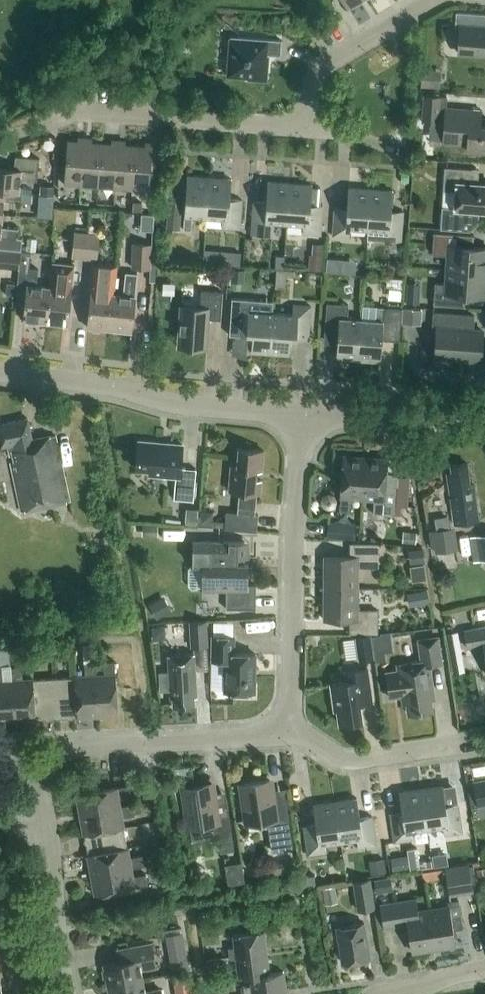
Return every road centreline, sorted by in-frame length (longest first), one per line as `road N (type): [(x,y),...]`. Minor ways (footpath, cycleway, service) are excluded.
road 1 (residential): [(303,420),(0,376)]
road 2 (residential): [(0,138),(104,115),(302,129)]
road 3 (residential): [(284,721),(303,420)]
road 4 (residential): [(36,771),(69,745),(255,738),(284,721)]
road 5 (residential): [(36,771),(66,993)]
road 6 (residential): [(302,129),(317,78),(330,64),(434,0)]
road 7 (residential): [(453,750),(356,764),(333,759),(284,721)]
road 8 (residential): [(484,426),(303,420)]

